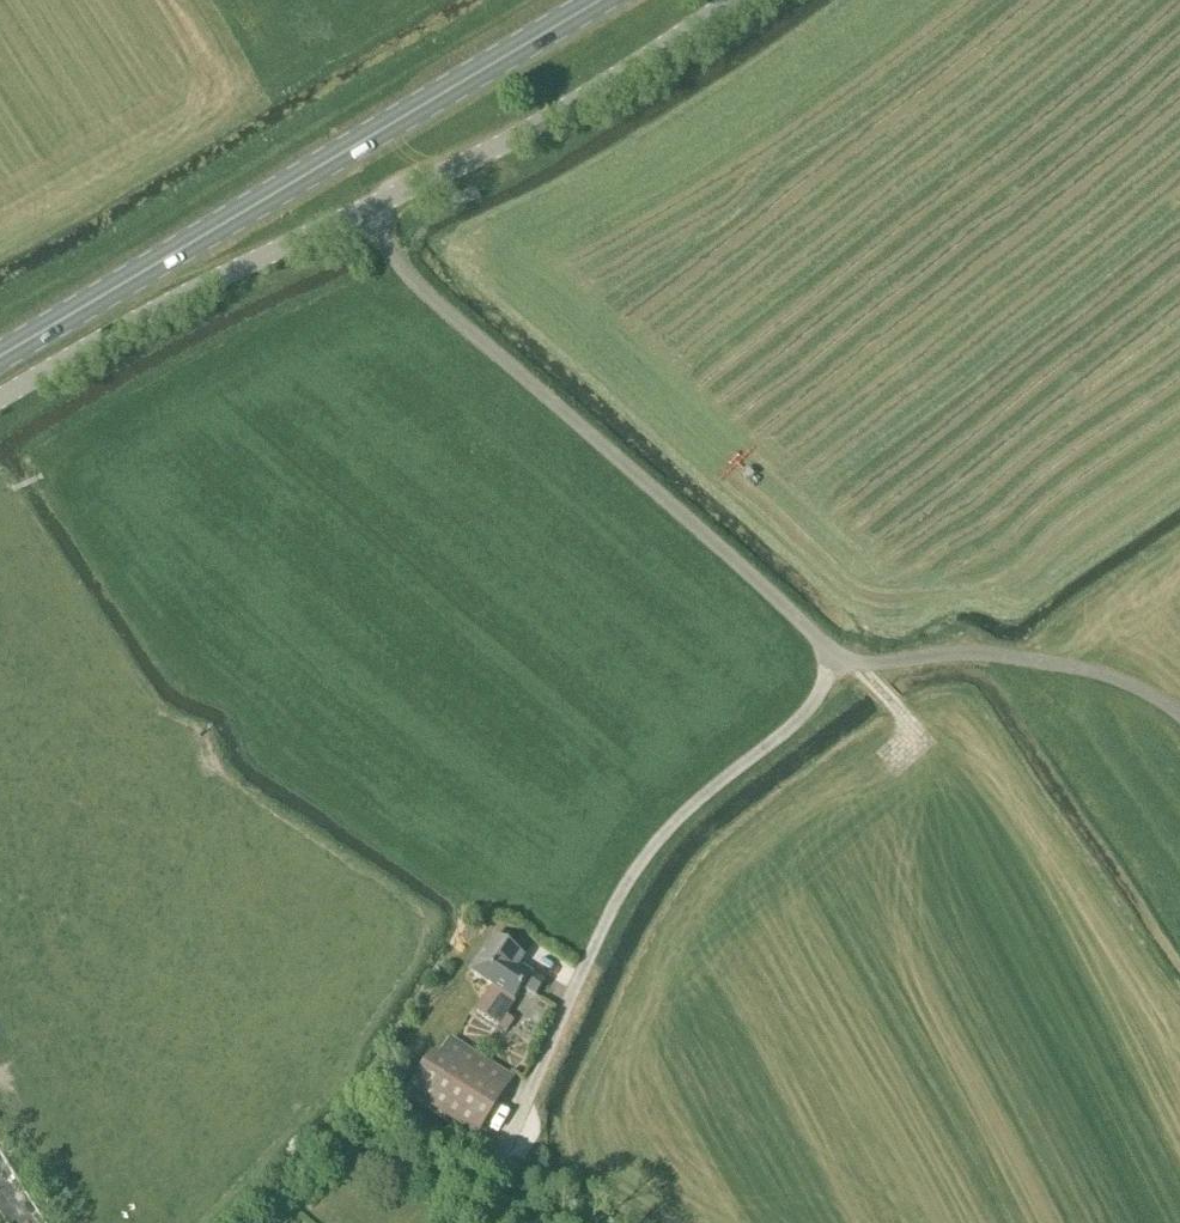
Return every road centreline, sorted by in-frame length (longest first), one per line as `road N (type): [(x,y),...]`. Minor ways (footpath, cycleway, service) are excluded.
road 1 (unclassified): [(0,399),(183,295),(521,134),(732,0)]
road 2 (primary): [(0,356),(602,0)]

